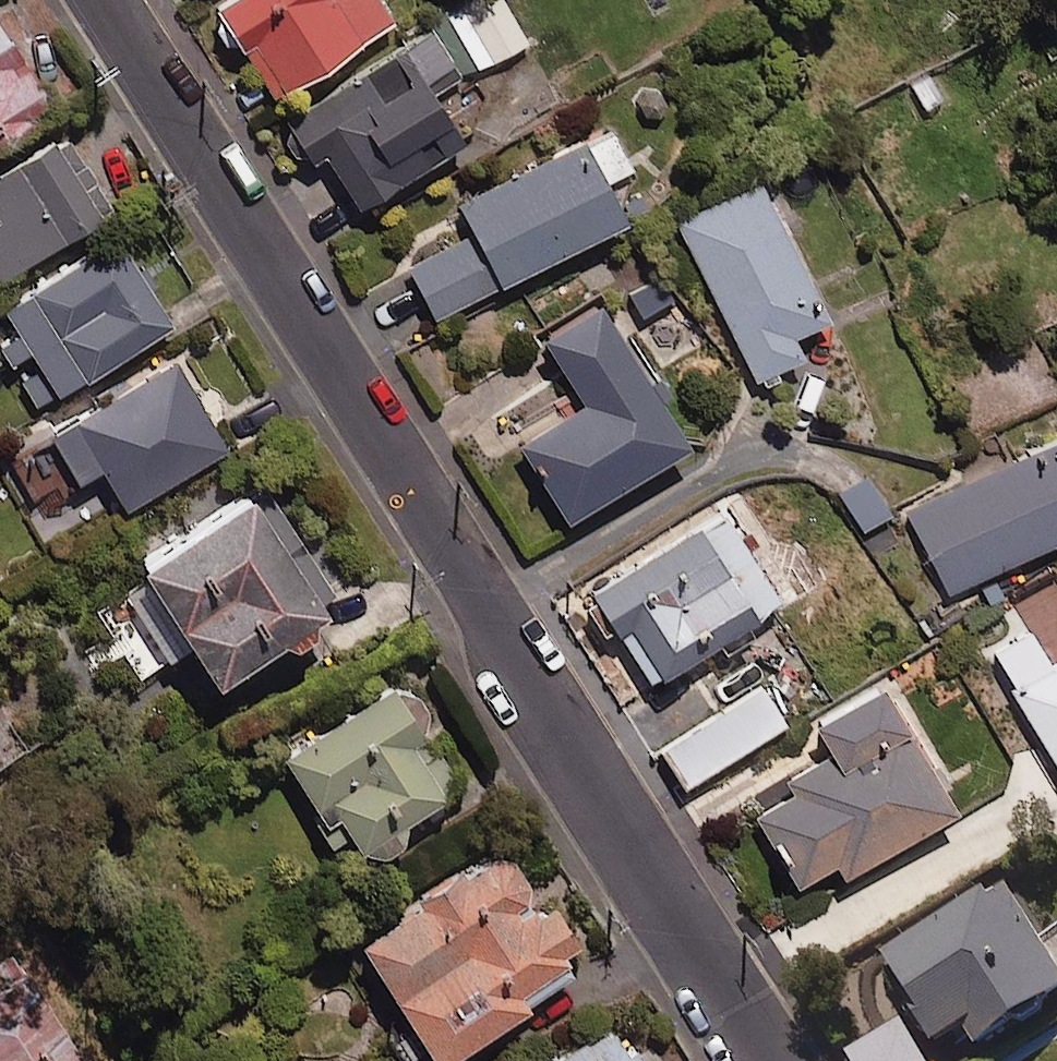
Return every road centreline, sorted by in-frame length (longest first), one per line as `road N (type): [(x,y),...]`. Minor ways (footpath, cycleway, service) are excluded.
road 1 (residential): [(765,1060),(95,0)]

